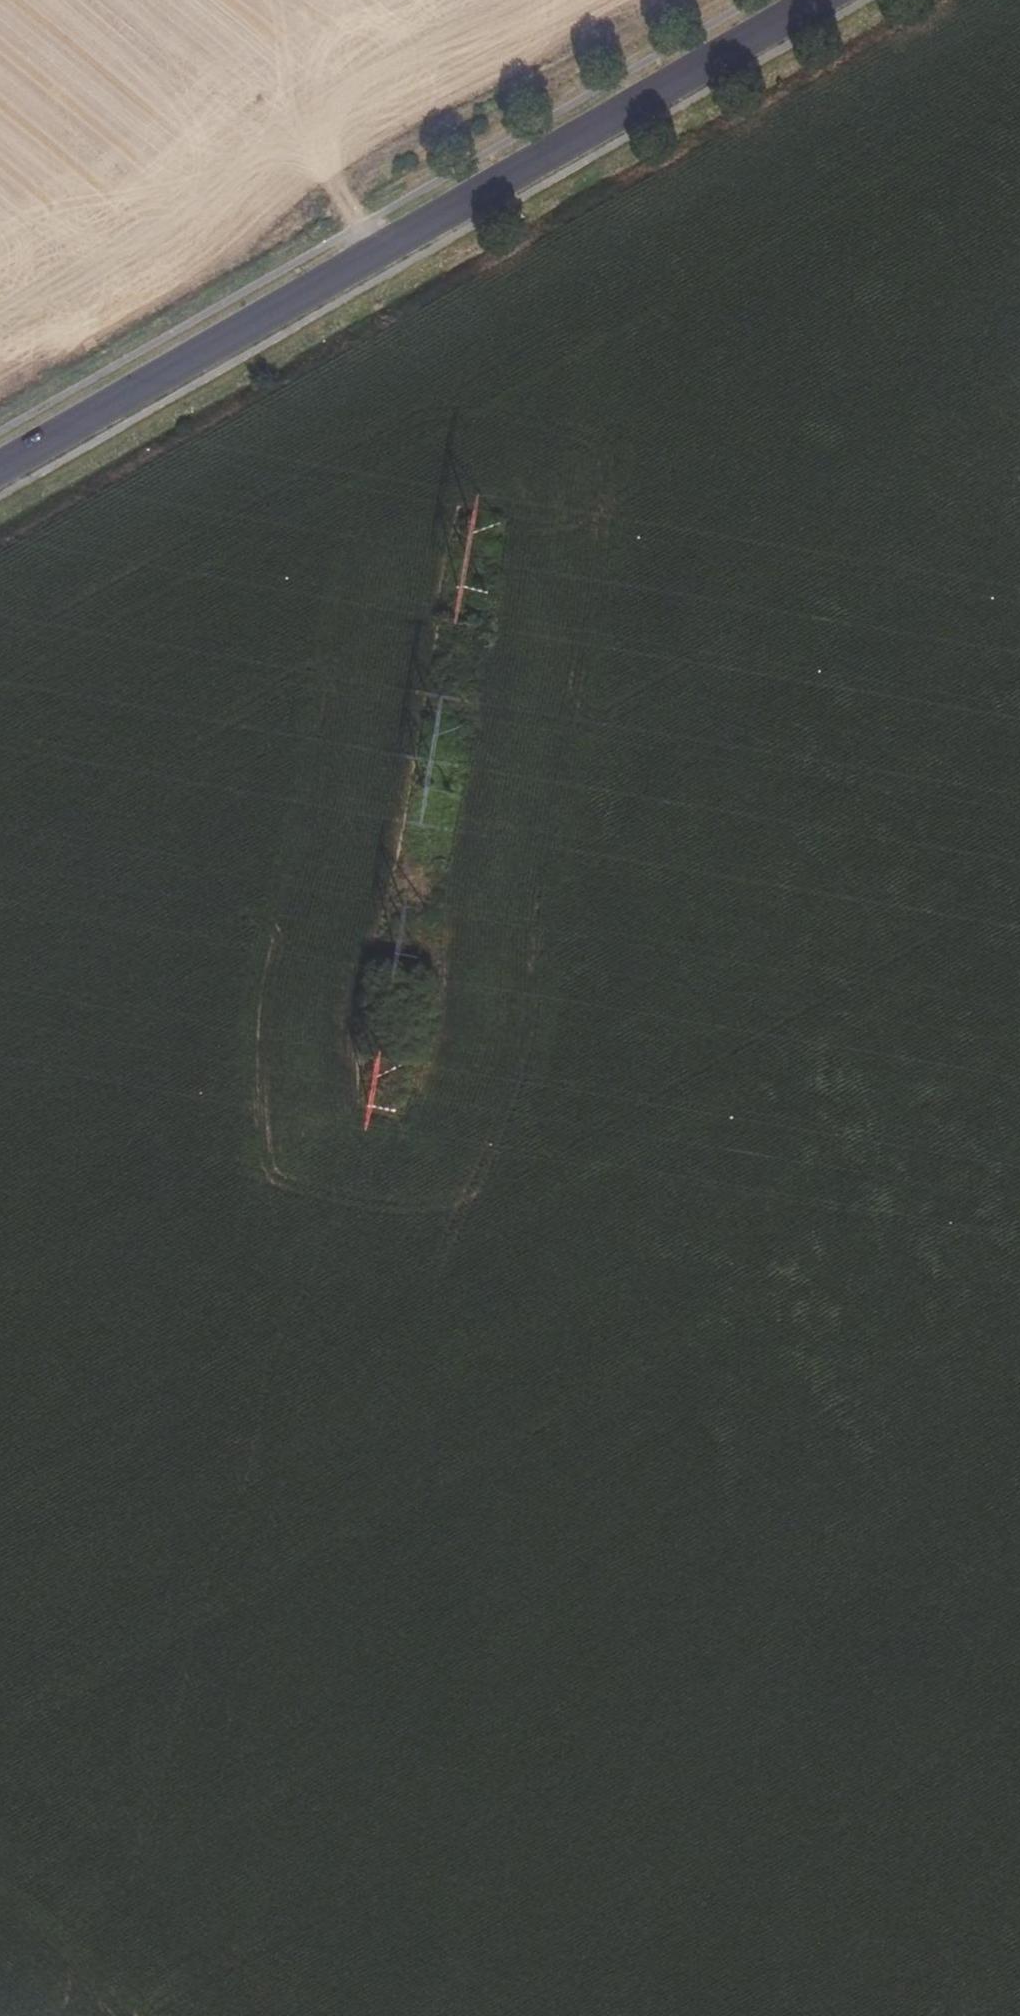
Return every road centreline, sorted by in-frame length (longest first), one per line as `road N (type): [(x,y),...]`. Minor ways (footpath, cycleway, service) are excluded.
road 1 (secondary): [(0,471),(821,0)]

